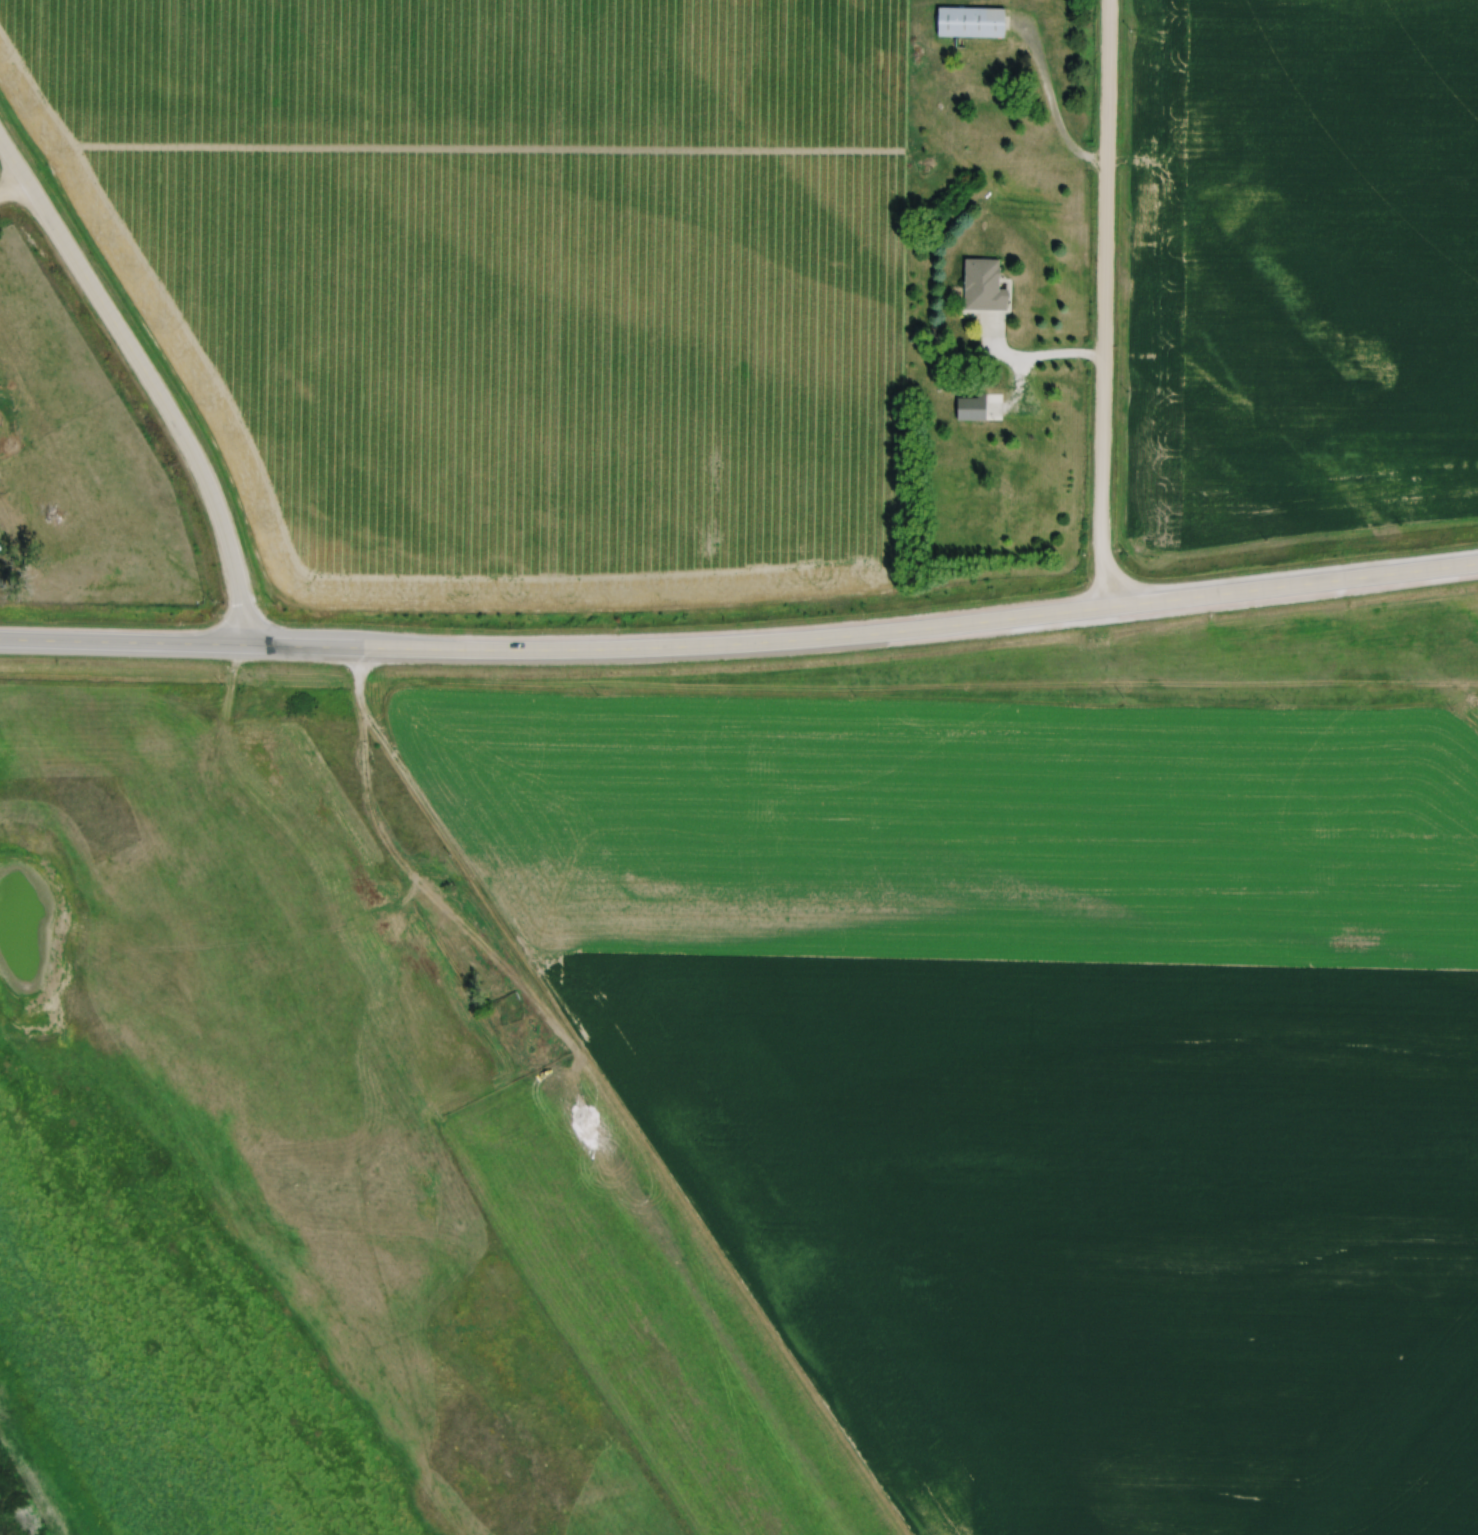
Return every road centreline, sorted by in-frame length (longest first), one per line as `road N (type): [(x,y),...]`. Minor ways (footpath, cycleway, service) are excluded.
road 1 (secondary): [(1477,560),(829,633),(551,643),(0,634)]
road 2 (residential): [(1104,602),(1110,0)]
road 3 (tertiary): [(236,638),(232,560),(208,481),(0,145)]

